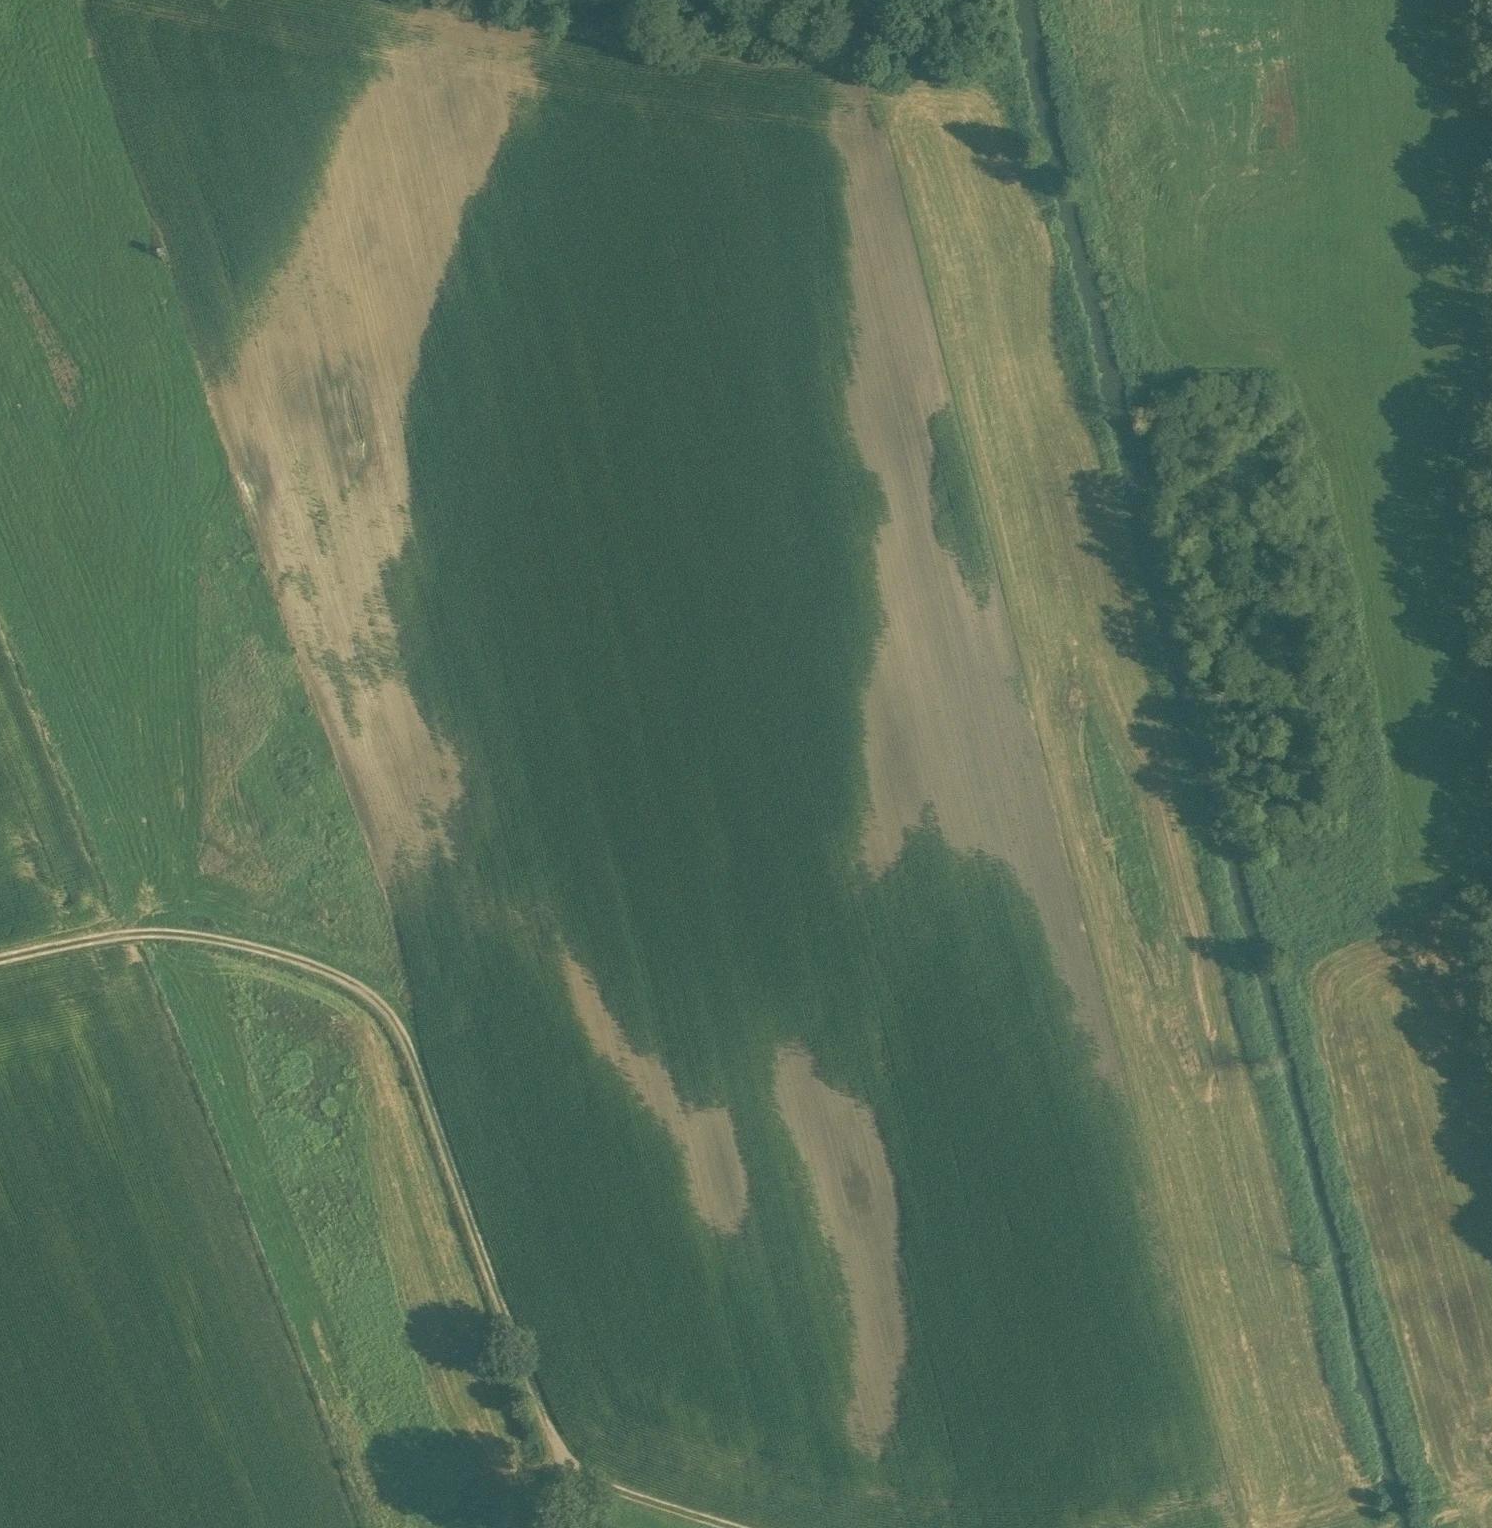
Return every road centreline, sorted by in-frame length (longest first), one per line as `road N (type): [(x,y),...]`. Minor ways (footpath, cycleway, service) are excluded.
road 1 (track): [(0,956),(101,937),(189,936),(281,952),(366,987),(407,1041),(555,1452),(585,1477),(743,1527)]
road 2 (track): [(1302,1527),(1491,1479)]

